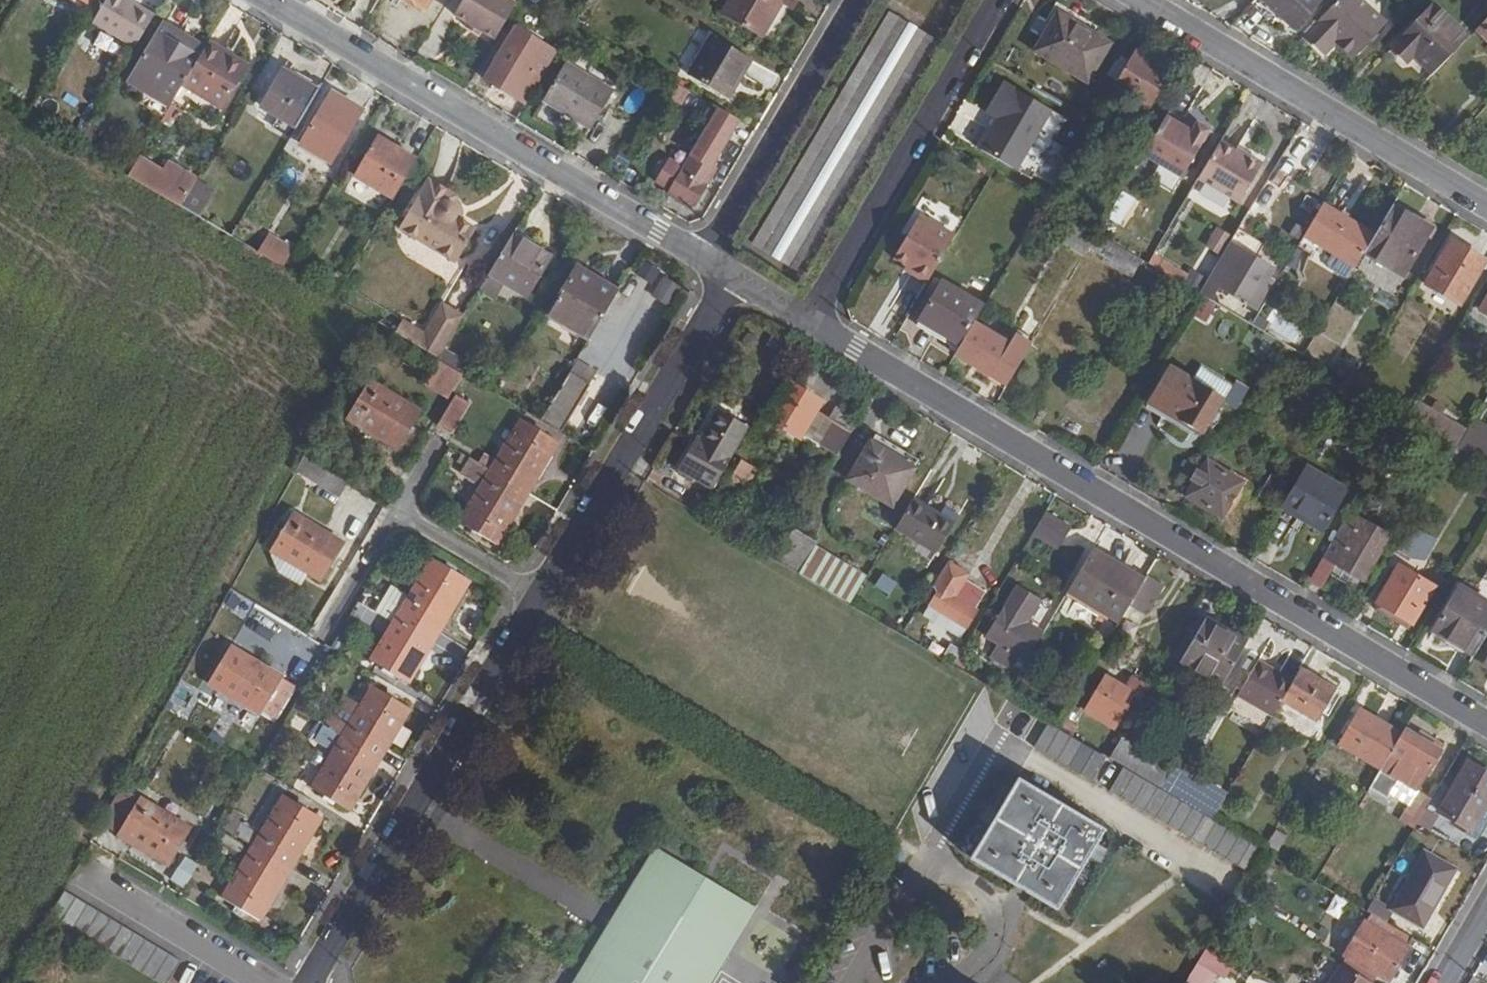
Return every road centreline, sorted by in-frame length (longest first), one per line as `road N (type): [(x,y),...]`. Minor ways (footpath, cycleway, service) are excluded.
road 1 (residential): [(1486,723),(807,319)]
road 2 (residential): [(705,258),(270,0)]
road 3 (residential): [(541,598),(311,982)]
road 4 (residential): [(1139,0),(1486,207)]
road 5 (residential): [(733,276),(541,598)]
road 6 (residential): [(807,319),(997,0)]
road 7 (residential): [(859,0),(705,258)]
road 8 (residential): [(81,876),(262,982)]
road 9 (residential): [(541,598),(398,508)]
road 10 (residential): [(321,640),(398,508)]

